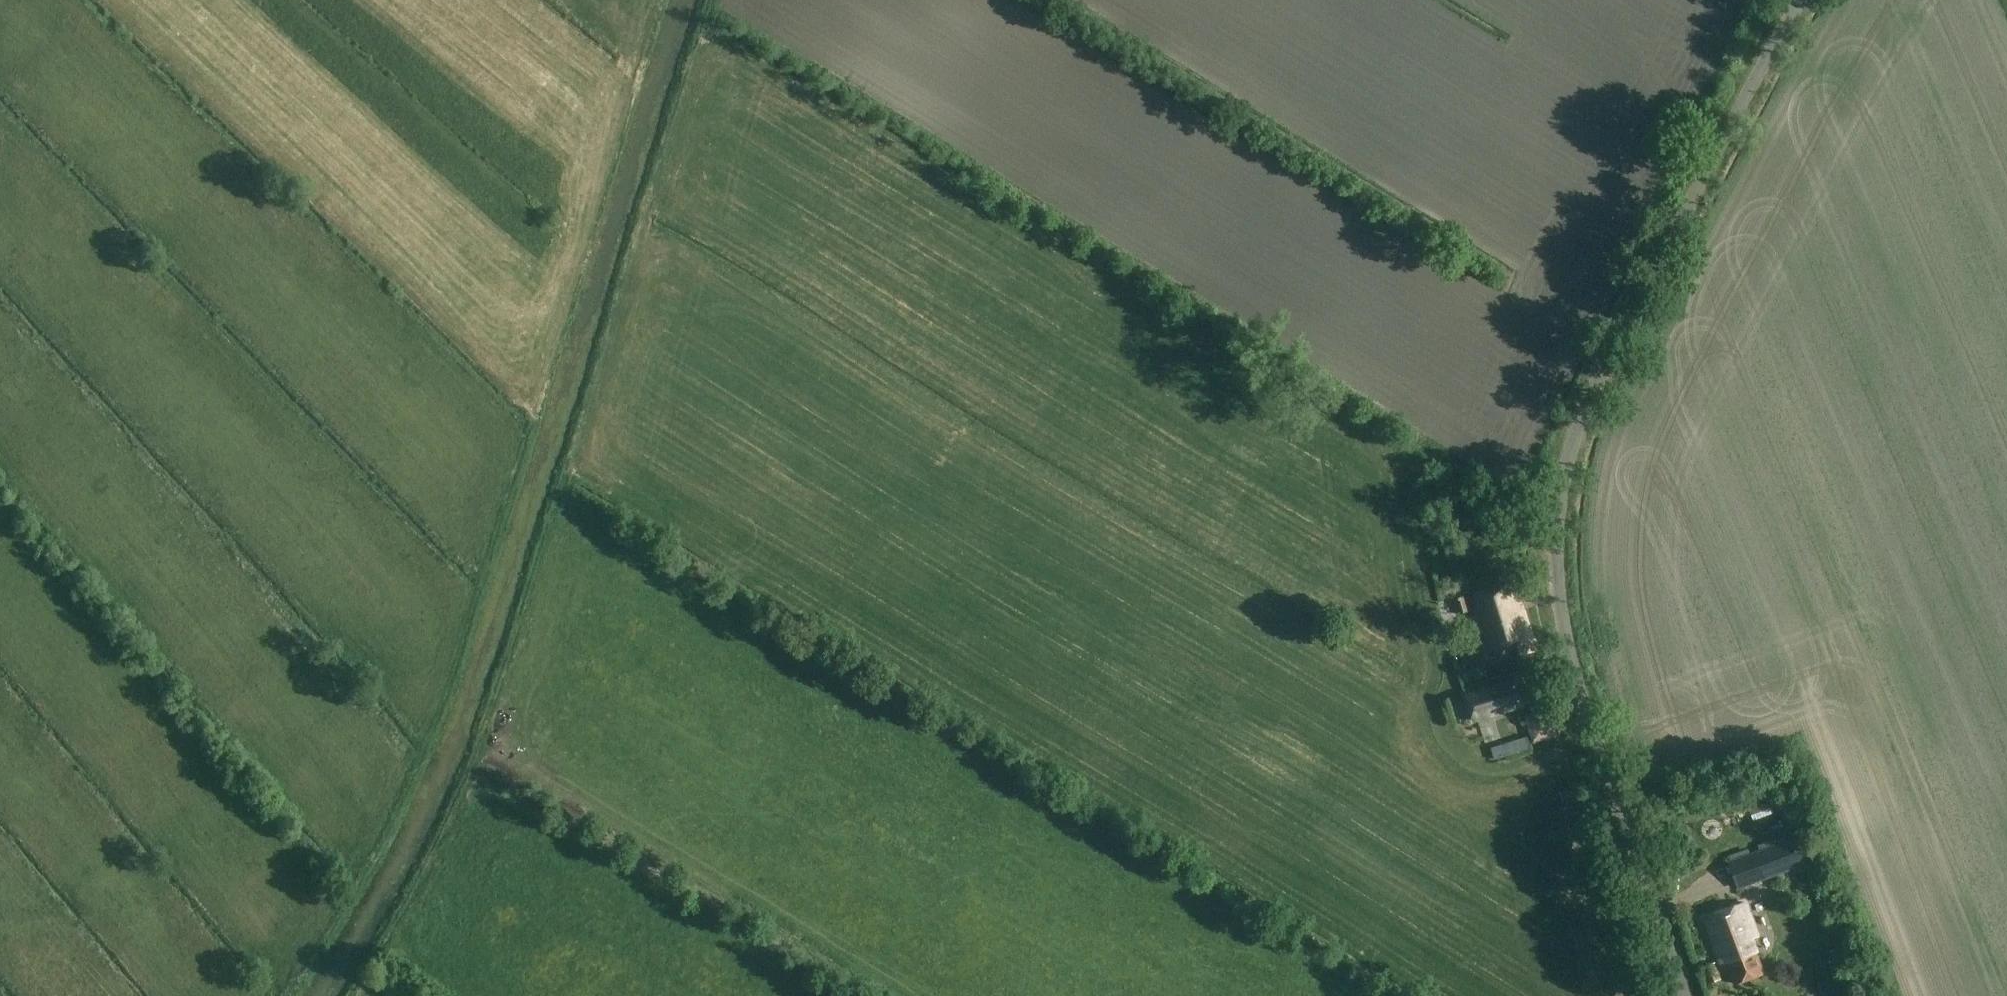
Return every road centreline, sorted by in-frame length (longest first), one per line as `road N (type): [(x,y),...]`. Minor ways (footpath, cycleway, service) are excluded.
road 1 (unclassified): [(1687,995),(1572,669),(1559,522),(1578,422),(1746,50),(1777,0)]

